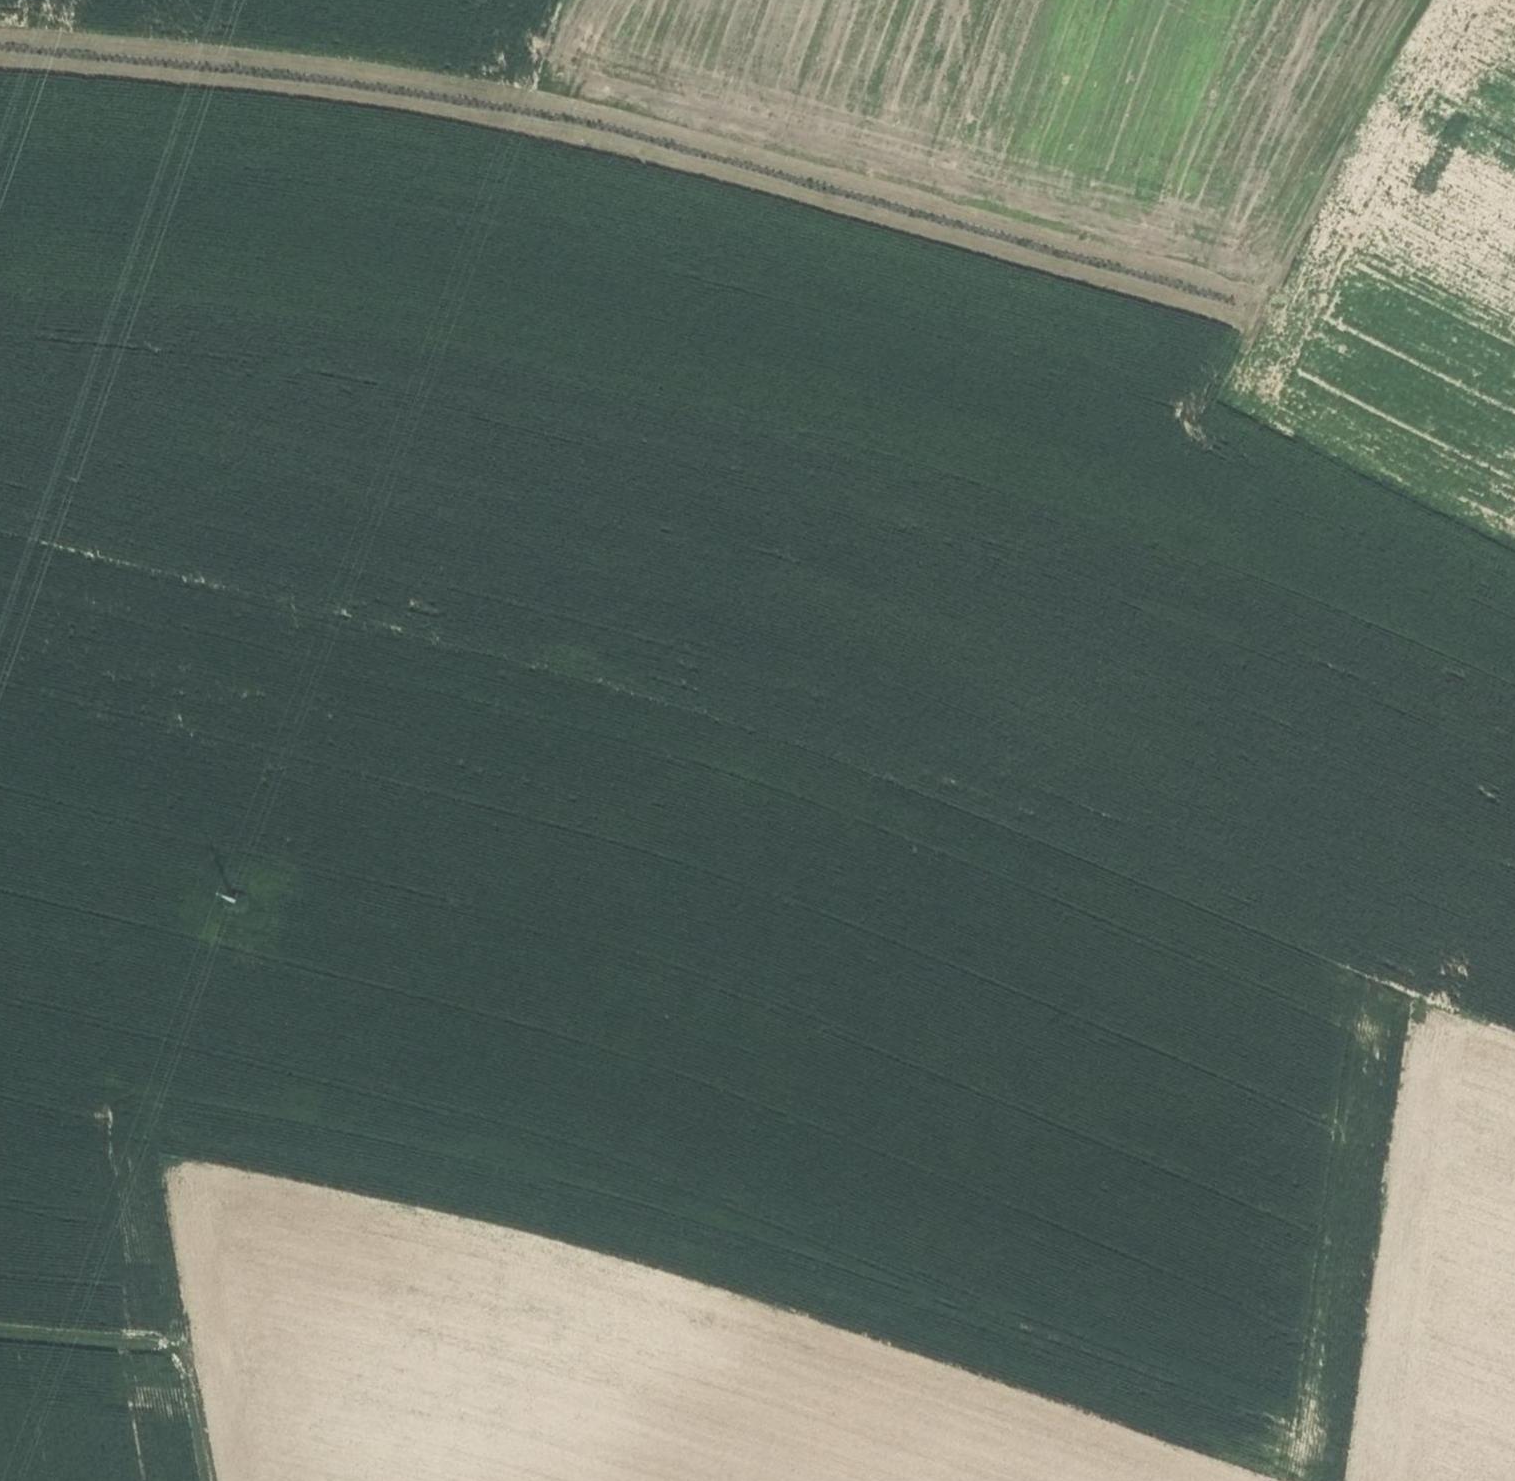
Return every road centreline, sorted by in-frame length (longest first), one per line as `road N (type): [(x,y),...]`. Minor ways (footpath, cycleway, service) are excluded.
road 1 (track): [(209,1480),(187,1349),(0,1332)]

